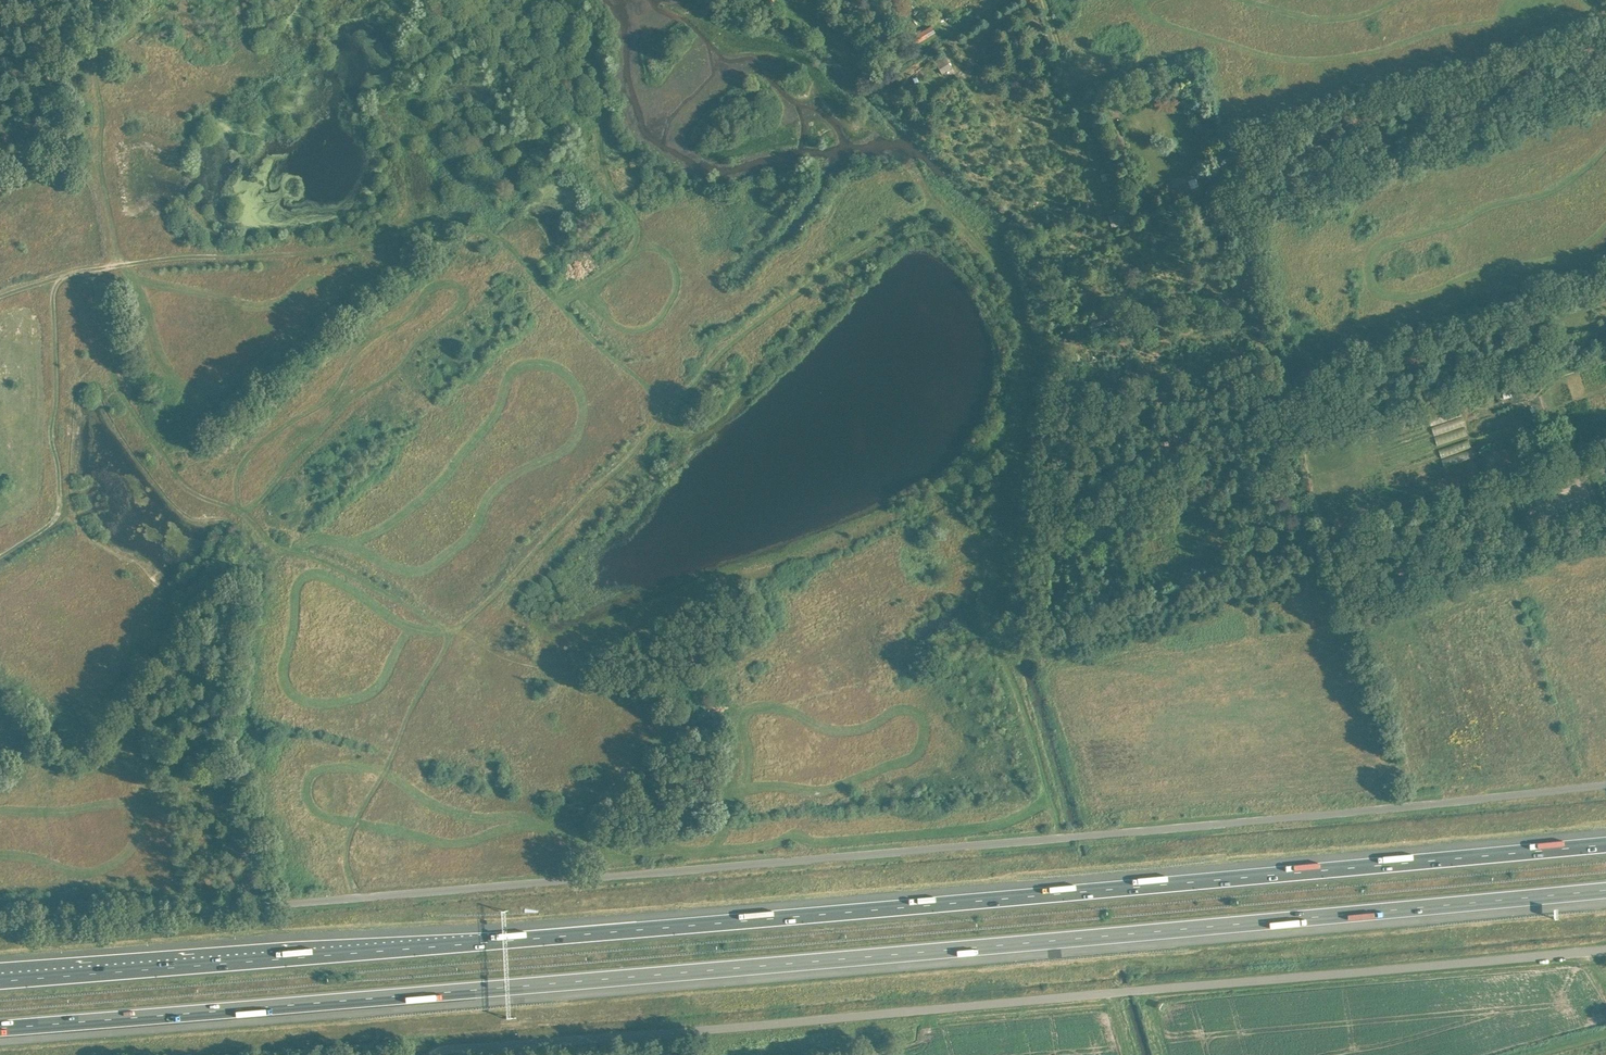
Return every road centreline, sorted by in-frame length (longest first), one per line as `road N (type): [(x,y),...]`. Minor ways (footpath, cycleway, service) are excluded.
road 1 (motorway): [(0,1030),(1605,889)]
road 2 (motorway): [(1605,845),(0,981)]
road 3 (unclassified): [(434,1054),(1605,950)]
road 4 (unclassified): [(1069,837),(0,925)]
road 5 (unclassified): [(1069,837),(1605,785)]
road 6 (track): [(44,0),(73,157),(0,190)]

